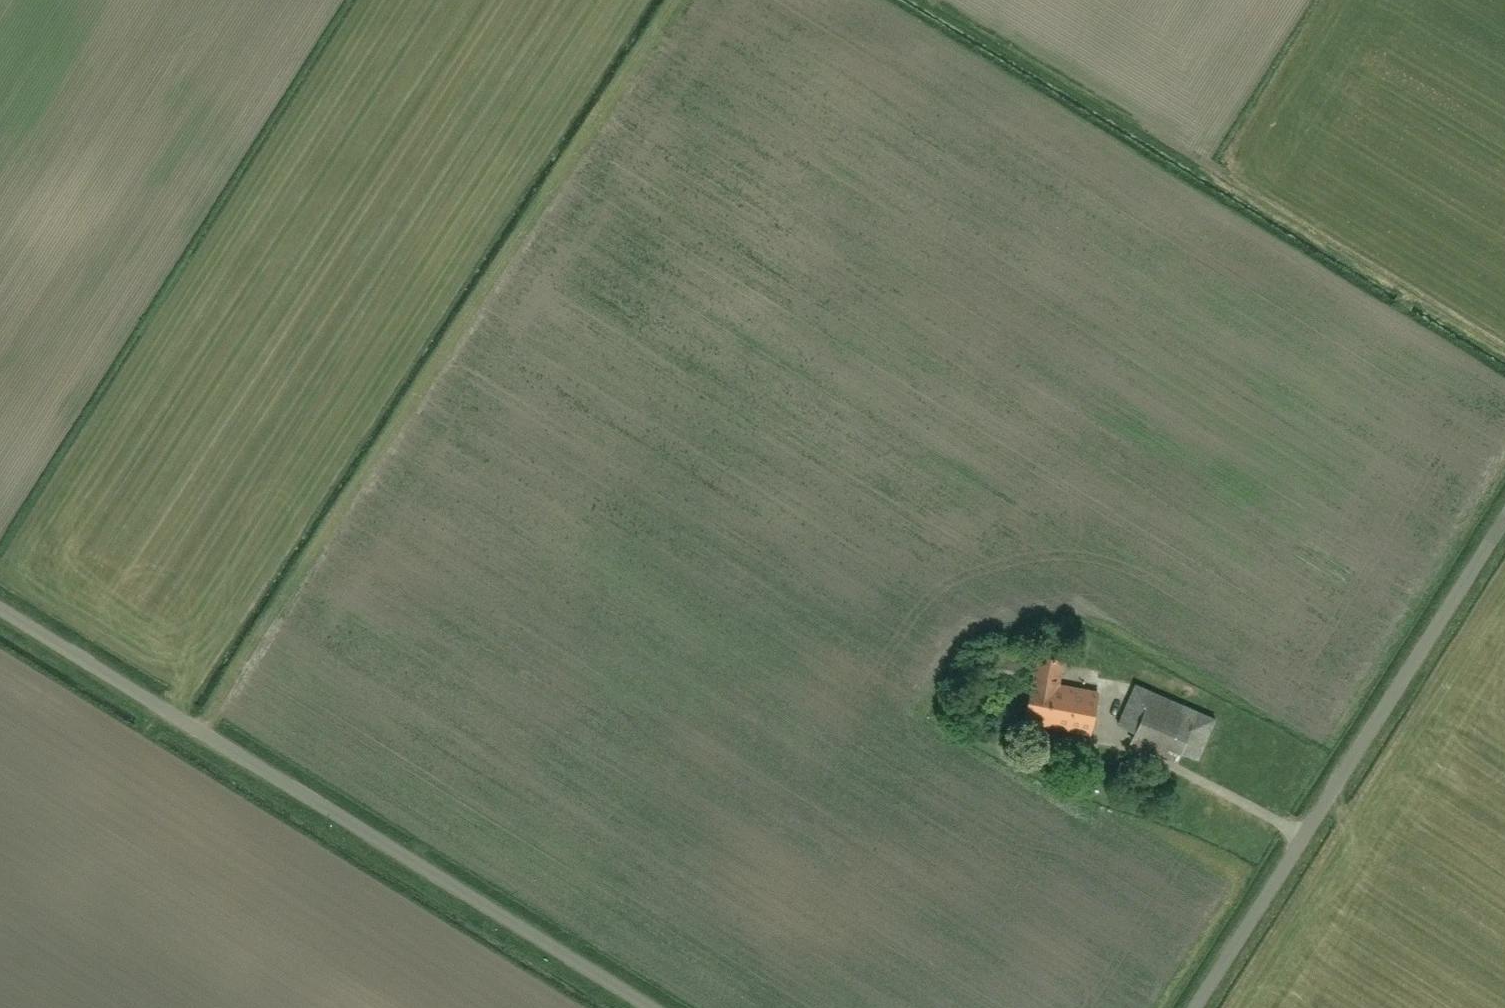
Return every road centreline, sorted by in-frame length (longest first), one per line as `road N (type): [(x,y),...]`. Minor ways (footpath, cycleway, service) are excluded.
road 1 (unclassified): [(657,1007),(0,607)]
road 2 (unclassified): [(1203,1007),(1504,527)]

